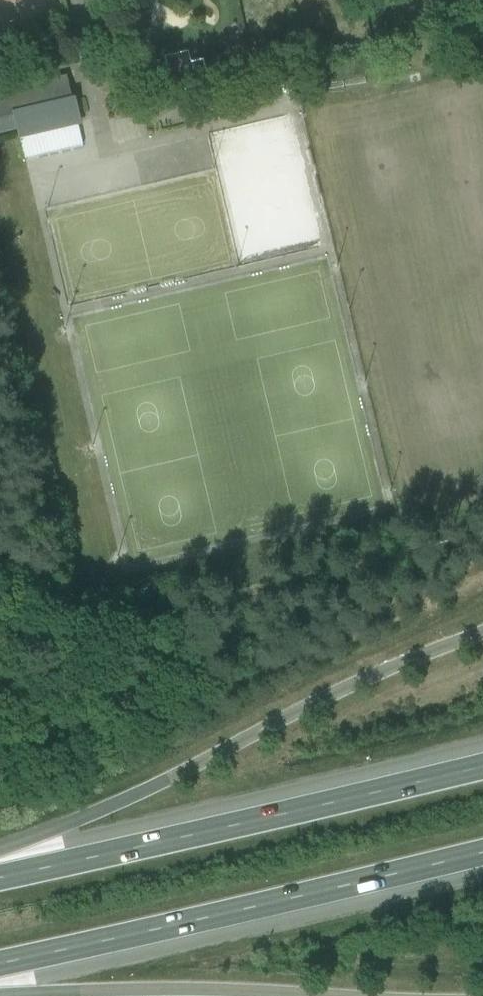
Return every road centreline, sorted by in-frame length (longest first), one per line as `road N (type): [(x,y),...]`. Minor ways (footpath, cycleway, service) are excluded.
road 1 (motorway): [(482,766),(114,852)]
road 2 (primary): [(0,964),(259,906)]
road 3 (motorway): [(259,906),(482,853)]

